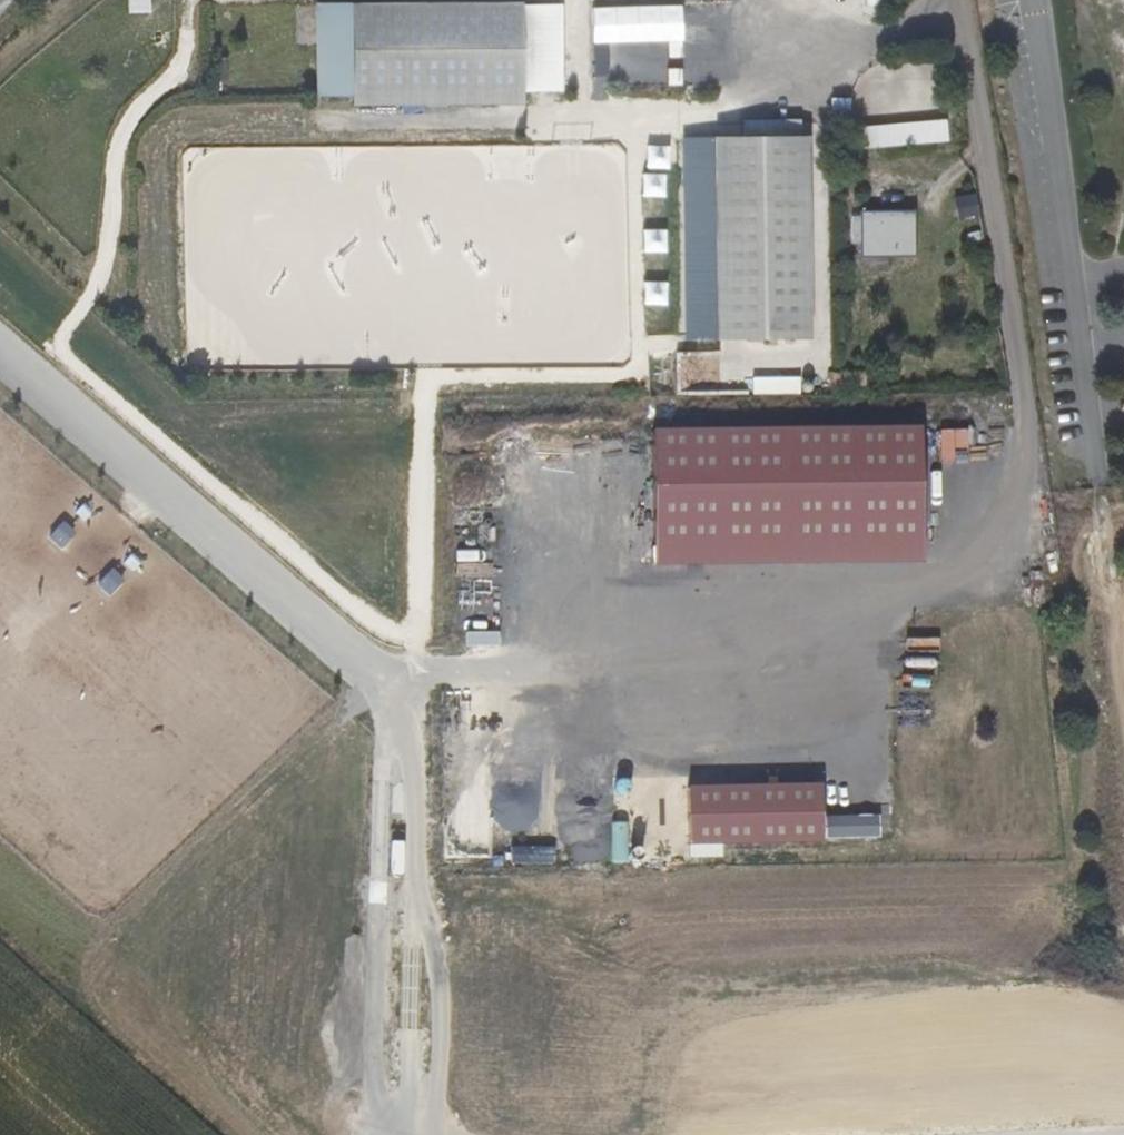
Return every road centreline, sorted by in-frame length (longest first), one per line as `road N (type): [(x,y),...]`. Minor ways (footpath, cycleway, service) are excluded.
road 1 (unclassified): [(1046,0),(1104,487)]

